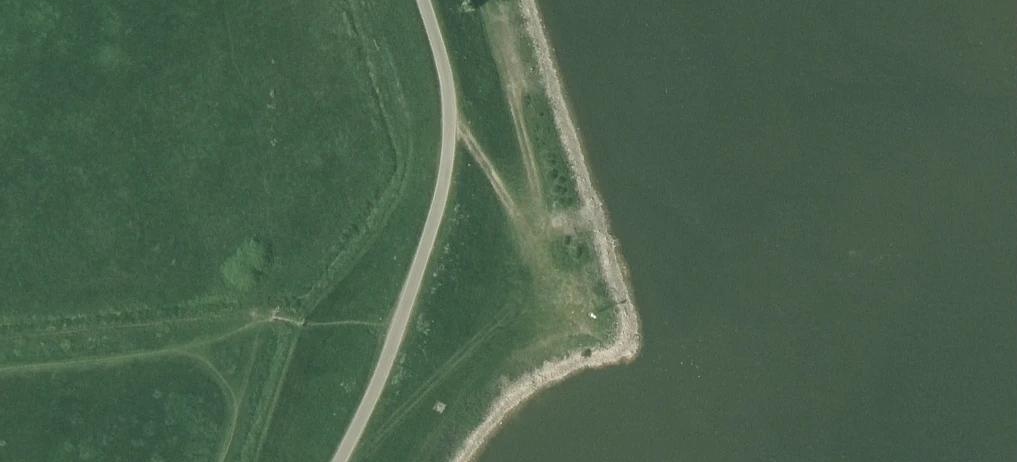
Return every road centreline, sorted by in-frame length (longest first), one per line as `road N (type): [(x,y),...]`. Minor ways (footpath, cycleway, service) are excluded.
road 1 (unclassified): [(423,0),(450,105),(447,165),(398,328),(339,461)]

